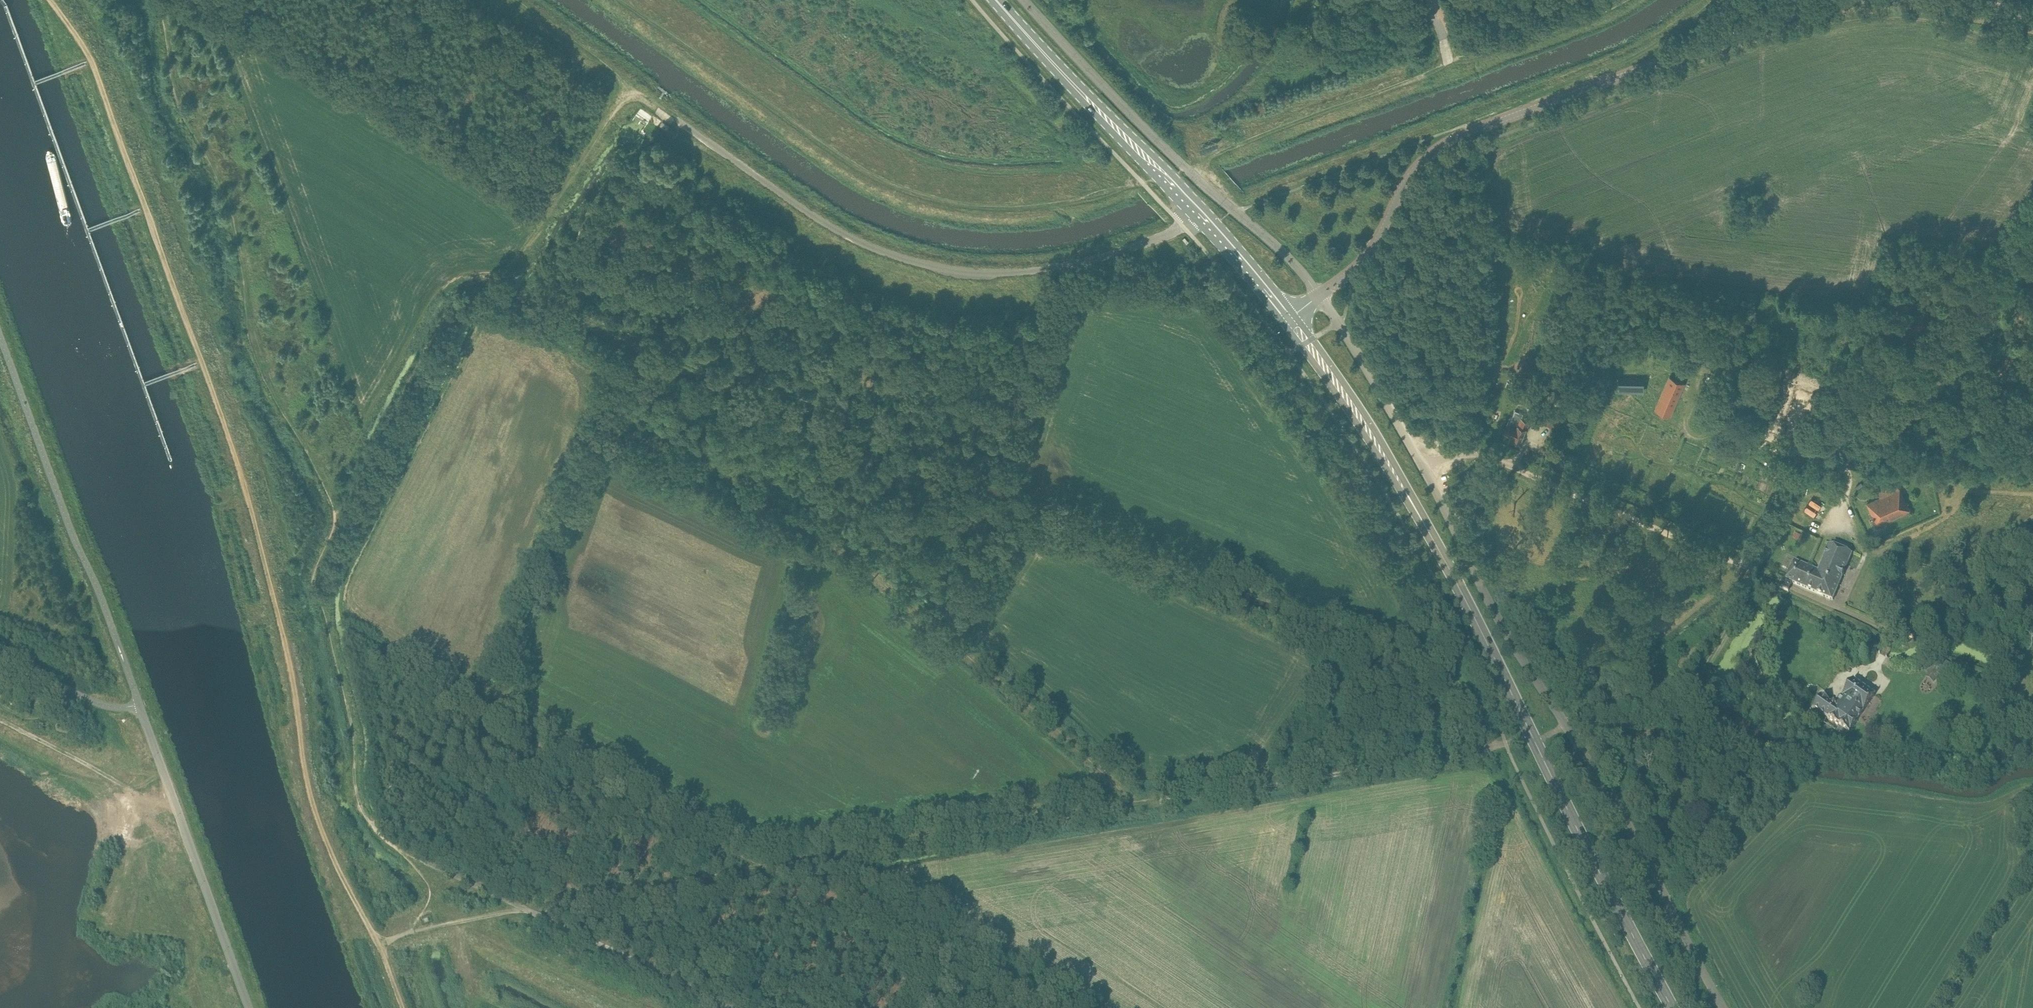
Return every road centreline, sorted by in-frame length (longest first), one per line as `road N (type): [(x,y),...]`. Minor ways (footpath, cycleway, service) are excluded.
road 1 (track): [(403,1007),(364,912),(329,852),(302,771),(297,695),(241,477),(90,62),(49,0)]
road 2 (track): [(1506,743),(580,893)]
road 3 (track): [(1139,804),(828,537),(595,423)]
road 4 (tertiary): [(1319,296),(1371,253),(1415,169),(1456,138),(1822,7),(1862,0)]
road 5 (track): [(1573,734),(1684,697),(1733,622),(1747,569),(1475,456),(1450,455),(1426,471)]
road 6 (track): [(628,88),(518,265),(465,274),(433,296),(326,494)]
road 7 (track): [(1466,751),(1442,713),(1408,687),(1012,518)]
road 8 (unclassified): [(1567,725),(1319,296)]
road 9 (secondary): [(1532,738),(1427,528),(1286,320)]
road 10 (secondary): [(1286,320),(1166,176),(999,0)]
road 11 (track): [(736,871),(734,846),(431,676)]
road 12 (track): [(488,706),(609,384)]
road 13 (track): [(1819,458),(1852,450),(2032,218)]
road 14 (unclassified): [(725,1007),(431,863)]
road 15 (unclassified): [(1733,1007),(1567,725)]
road 16 (unclassified): [(138,705),(250,1007)]
road 17 (secondary): [(1674,1007),(1532,738)]
road 18 (track): [(772,867),(1042,1007)]
road 19 (track): [(515,0),(692,129)]
road 20 (track): [(1450,71),(1624,0)]
road 21 (track): [(347,719),(358,805),(379,835),(431,863)]
road 22 (unclassified): [(138,705),(108,707),(0,654)]
road 23 (track): [(518,905),(378,943)]
road 24 (unclassified): [(1319,296),(1225,202)]
road 25 (track): [(1747,569),(1819,458)]

